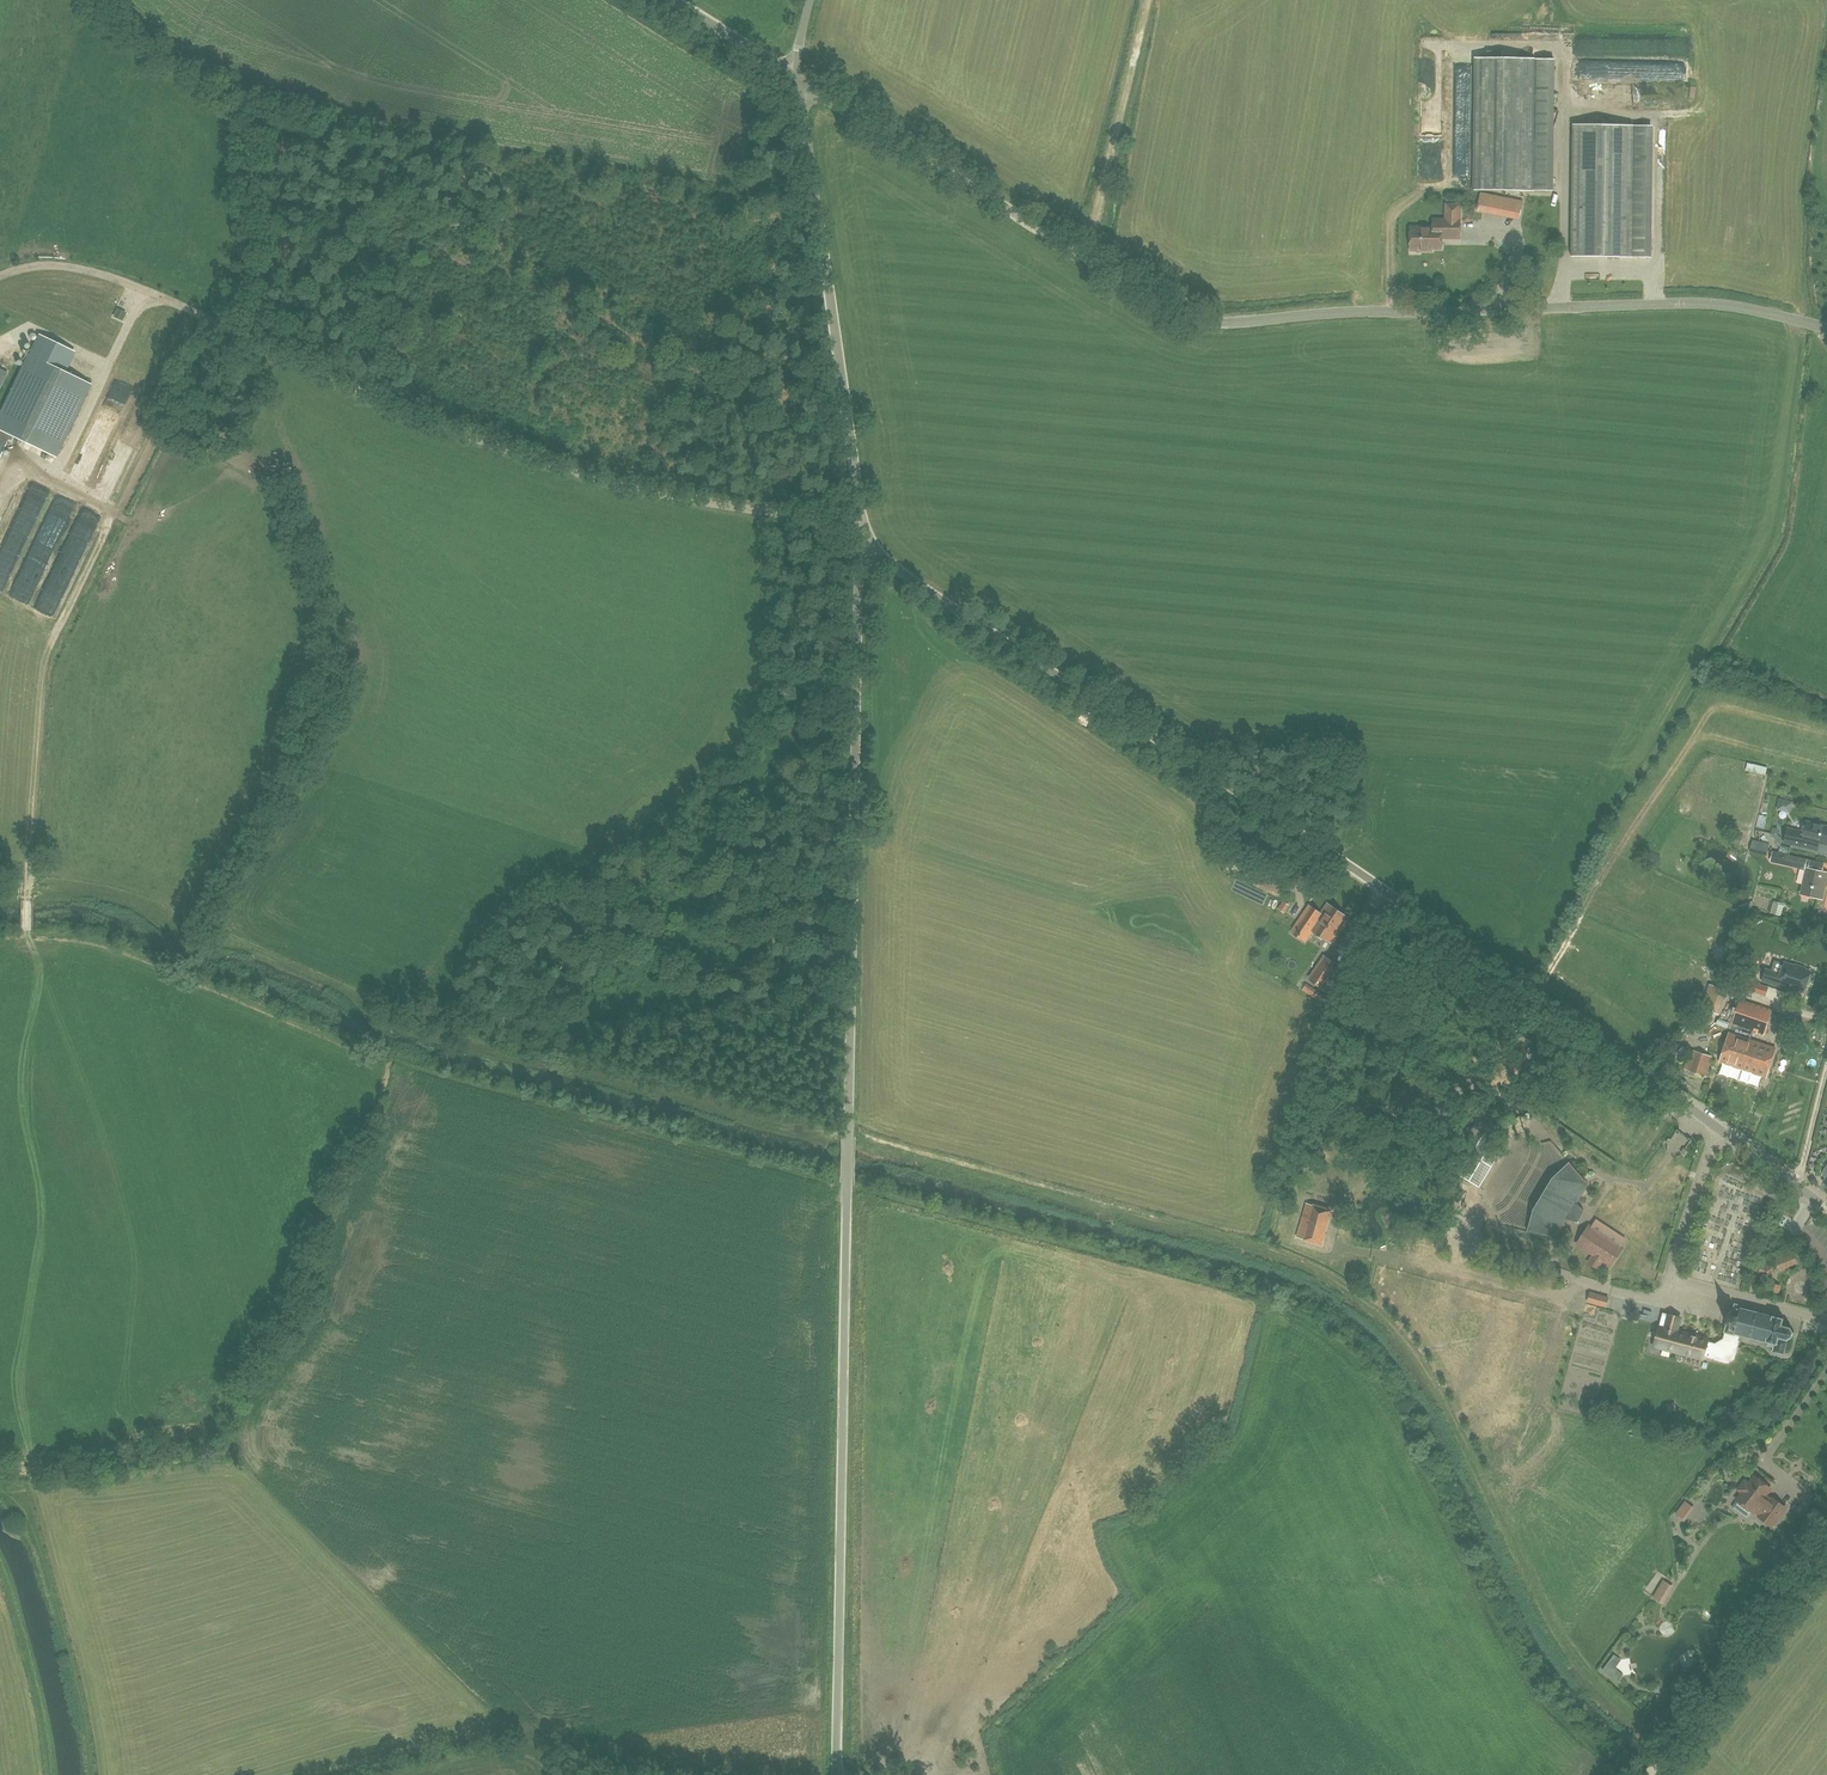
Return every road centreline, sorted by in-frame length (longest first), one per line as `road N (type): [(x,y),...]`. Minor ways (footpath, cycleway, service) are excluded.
road 1 (unclassified): [(838,1774),(861,543)]
road 2 (tertiary): [(1826,329),(1677,304),(1199,321),(792,77)]
road 3 (unclassified): [(1719,1127),(1450,937),(861,543)]
road 4 (track): [(814,522),(660,494),(449,431),(97,273),(30,267),(0,276)]
road 5 (track): [(27,893),(129,899),(174,926),(313,972),(441,1037),(778,1127)]
road 6 (track): [(1364,1296),(1286,1253),(850,1134)]
road 7 (unclassified): [(861,543),(792,77)]
road 8 (residential): [(1390,1157),(1451,1198),(1481,1249),(1662,1300),(1669,1283)]
road 9 (unclassified): [(1647,1774),(1826,1543)]
road 10 (track): [(1087,258),(1149,0)]
road 11 (residential): [(1669,1283),(1719,1127)]
road 12 (tertiary): [(792,77),(669,0)]
road 13 (unclassified): [(1826,1206),(1719,1127)]
road 14 (track): [(1793,1184),(1826,1067)]

